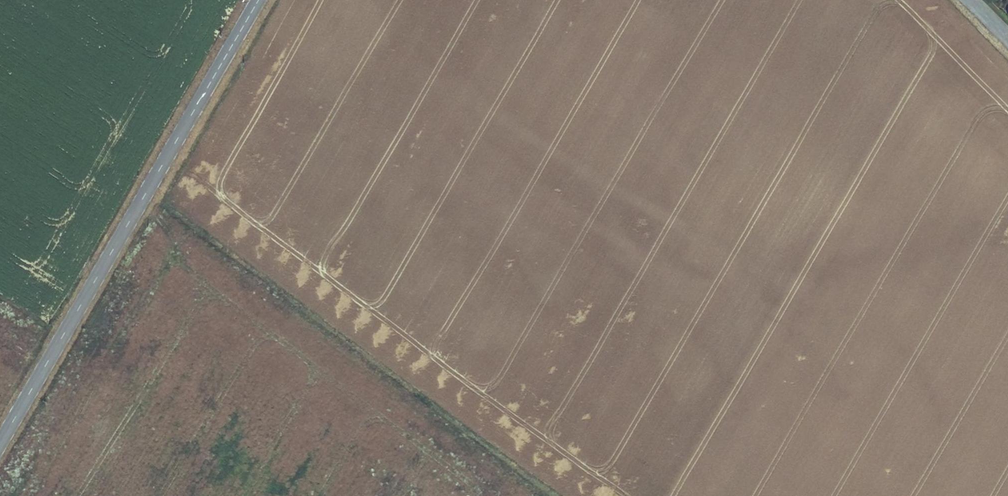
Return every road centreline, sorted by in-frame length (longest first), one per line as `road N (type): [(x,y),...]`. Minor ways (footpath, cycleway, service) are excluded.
road 1 (tertiary): [(258,0),(0,442)]

